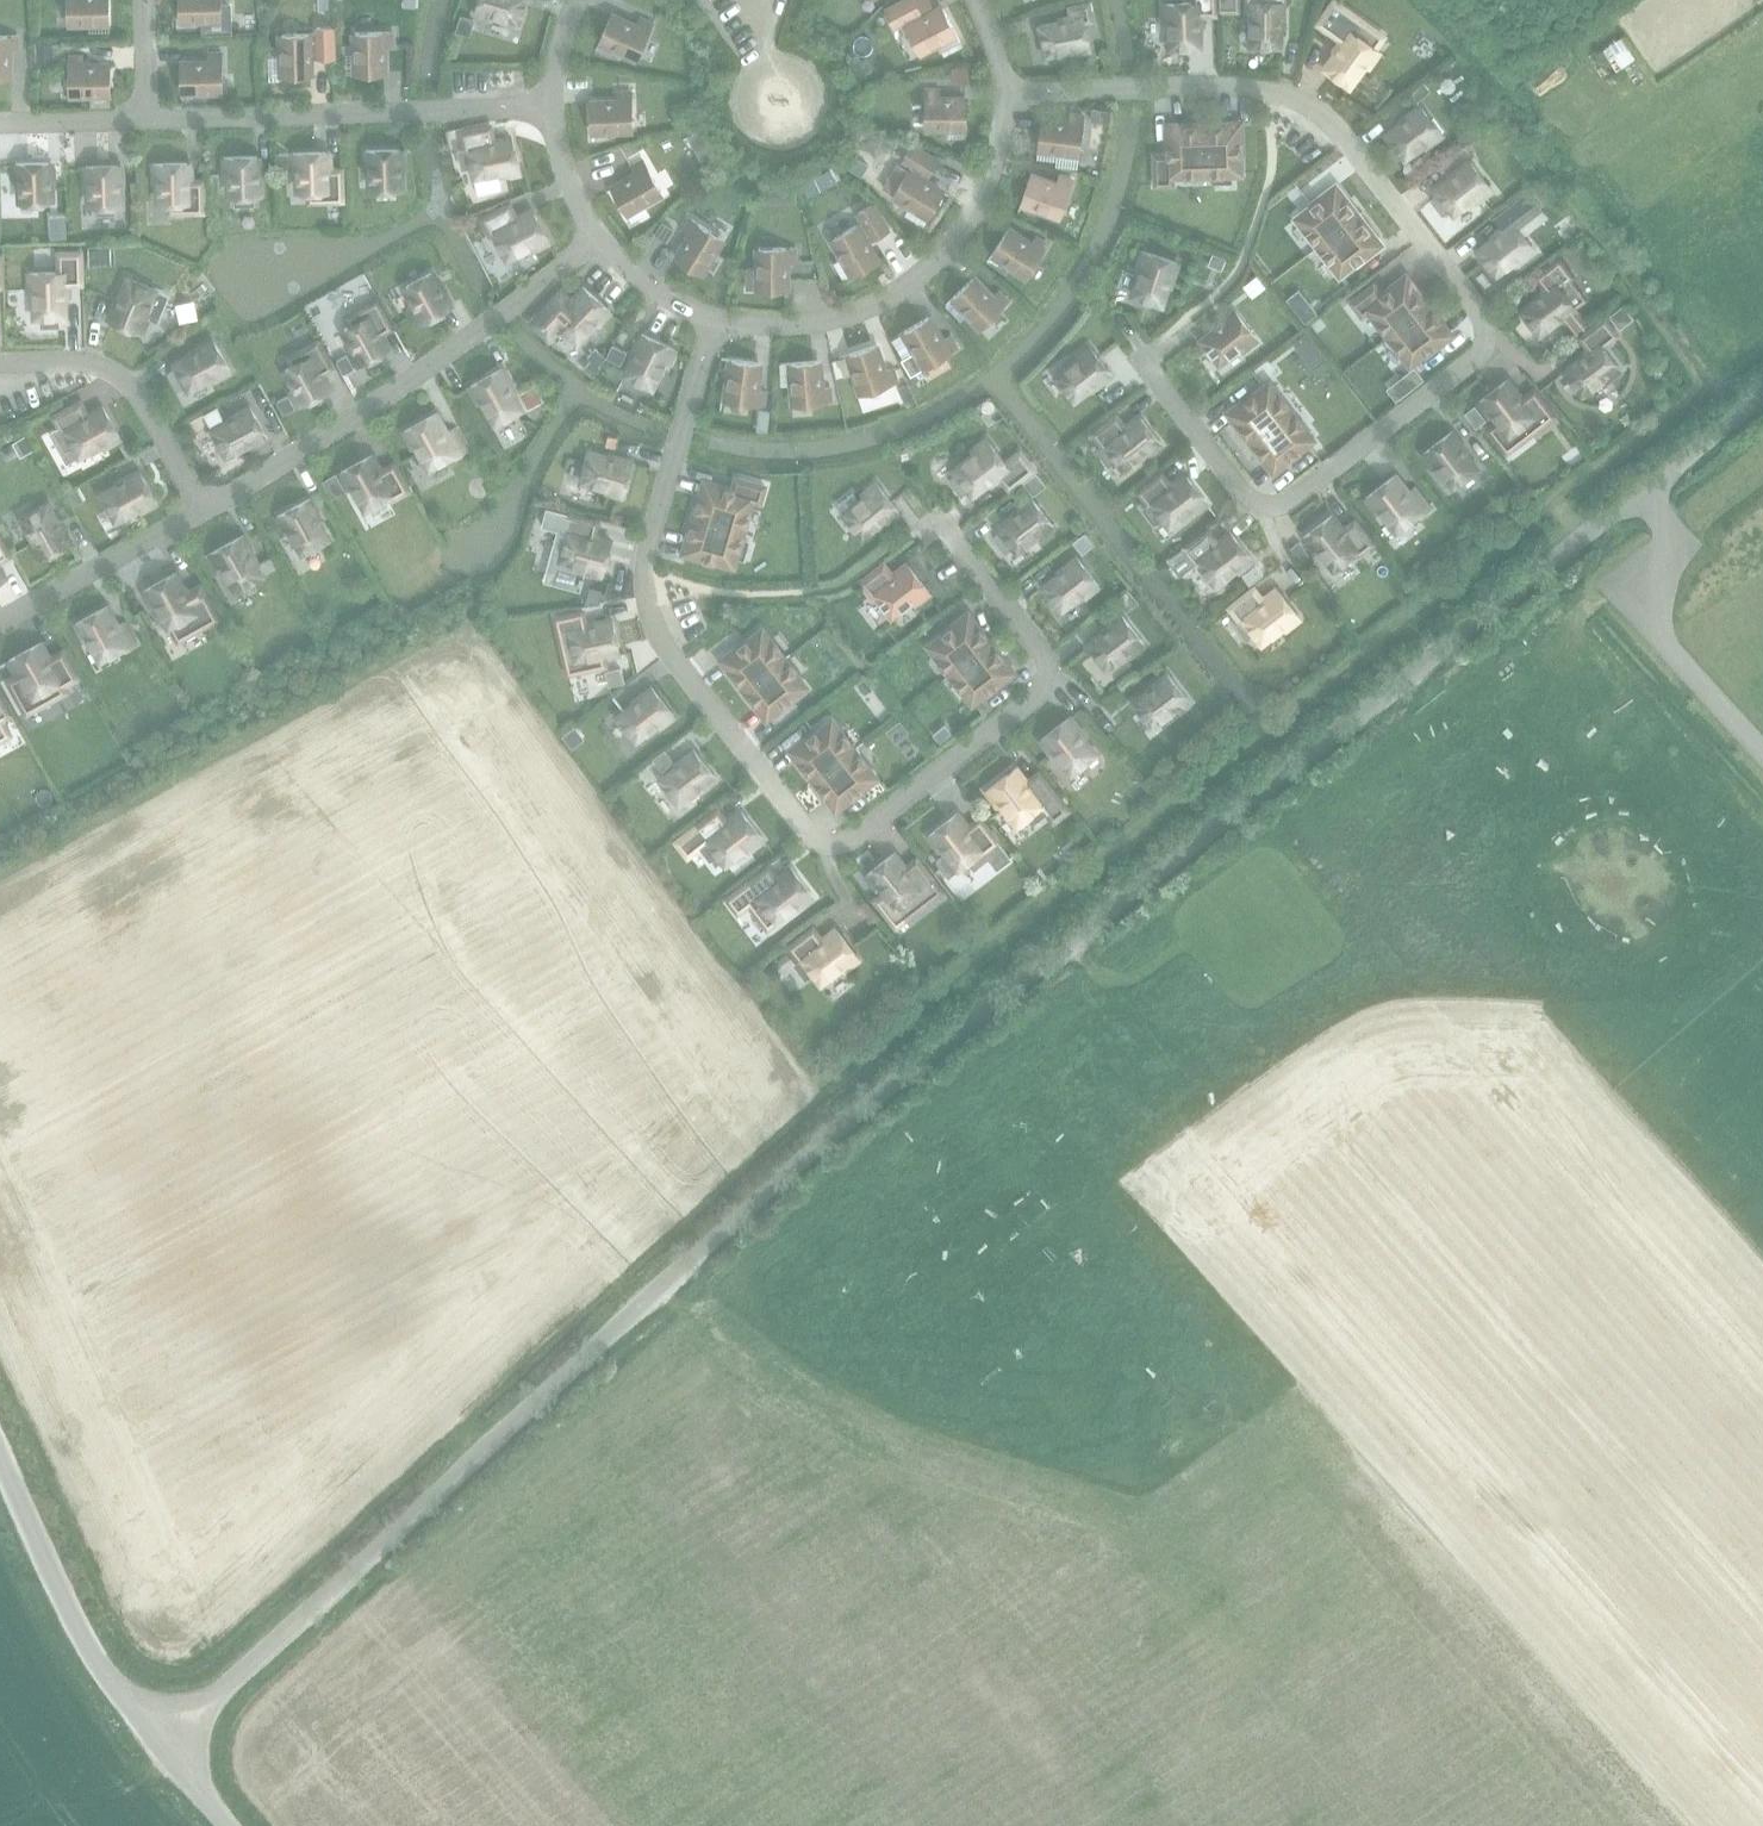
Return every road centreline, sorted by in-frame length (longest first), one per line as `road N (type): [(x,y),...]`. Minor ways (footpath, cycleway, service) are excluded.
road 1 (unclassified): [(161,1737),(335,1590),(865,1099),(1762,391)]
road 2 (unclassified): [(161,1737),(103,1671),(0,1455)]

